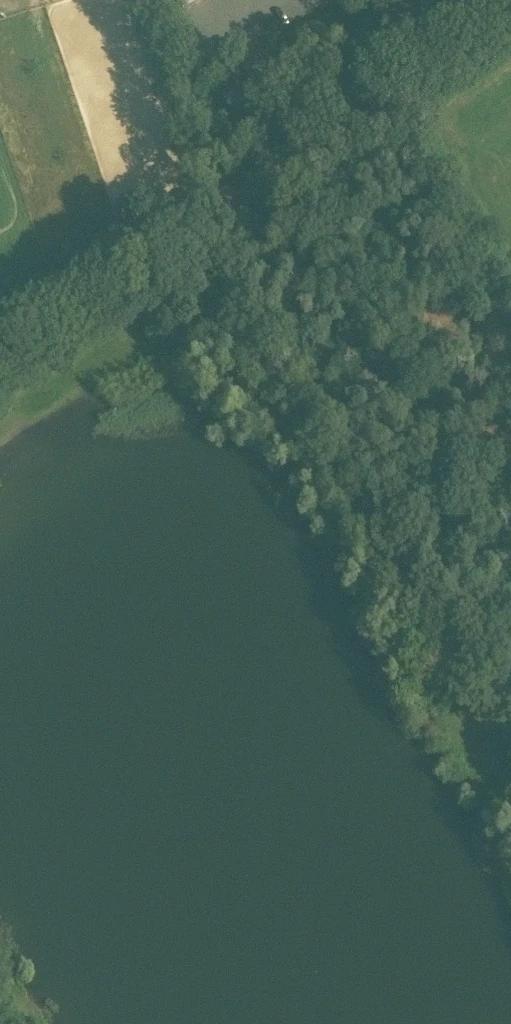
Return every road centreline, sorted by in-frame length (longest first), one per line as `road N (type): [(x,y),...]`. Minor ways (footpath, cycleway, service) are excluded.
road 1 (unclassified): [(0,352),(510,20)]

